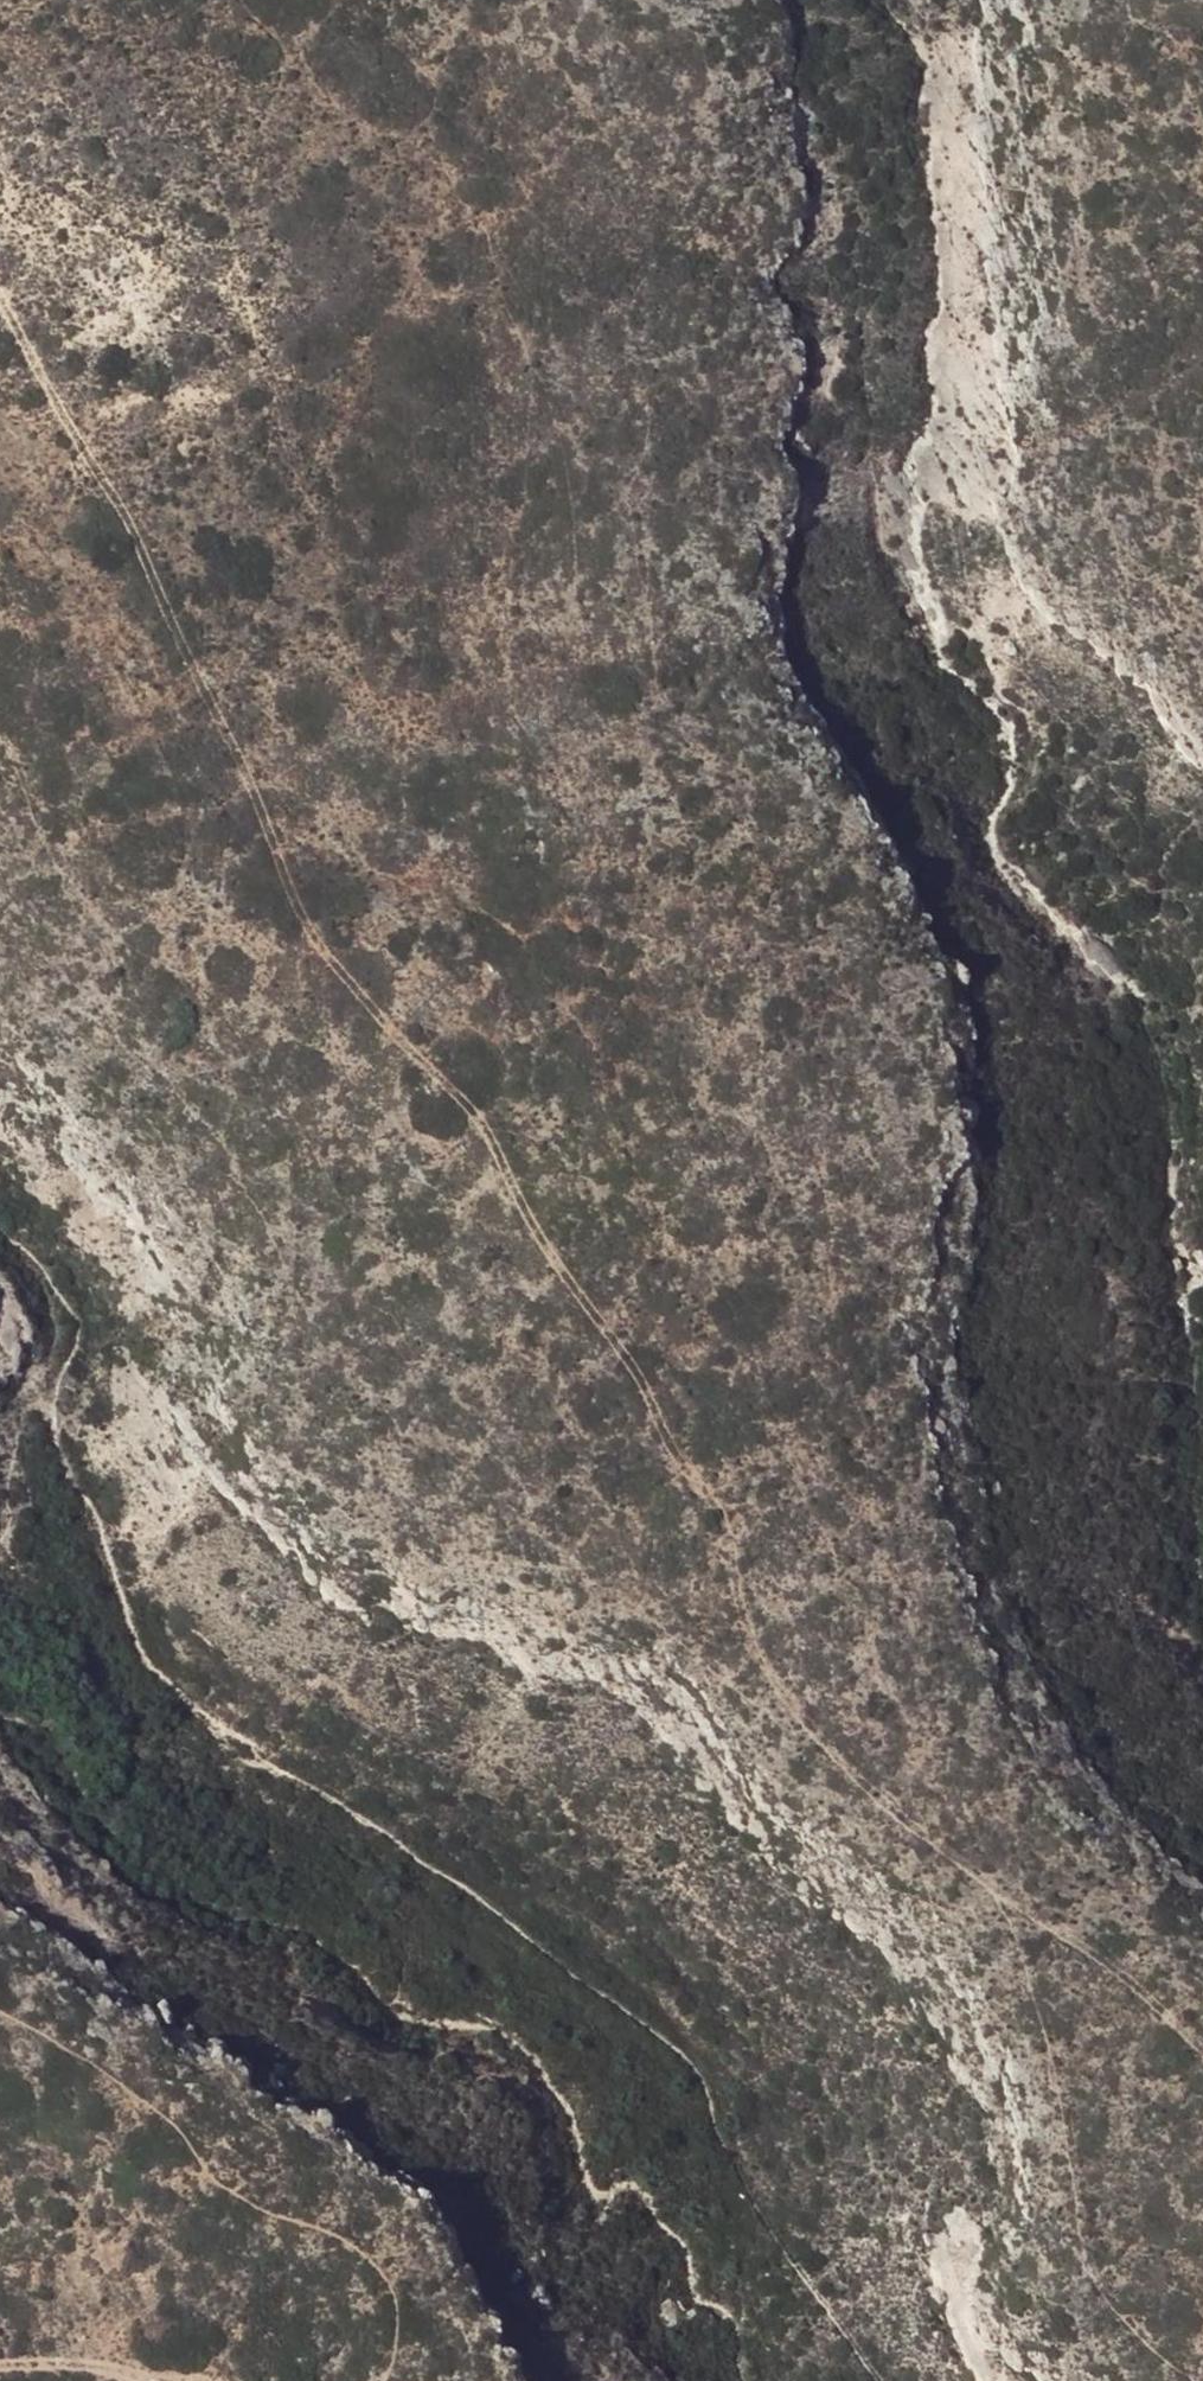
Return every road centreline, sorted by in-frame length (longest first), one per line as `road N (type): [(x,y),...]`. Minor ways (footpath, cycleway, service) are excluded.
road 1 (track): [(0,327),(200,652),(289,874),(476,1119),(616,1370),(722,1517),(795,1665),(905,1810),(1202,2059)]
road 2 (track): [(1202,2365),(1173,2351),(1113,2300),(1035,1990)]
road 3 (track): [(0,2365),(346,2380)]

